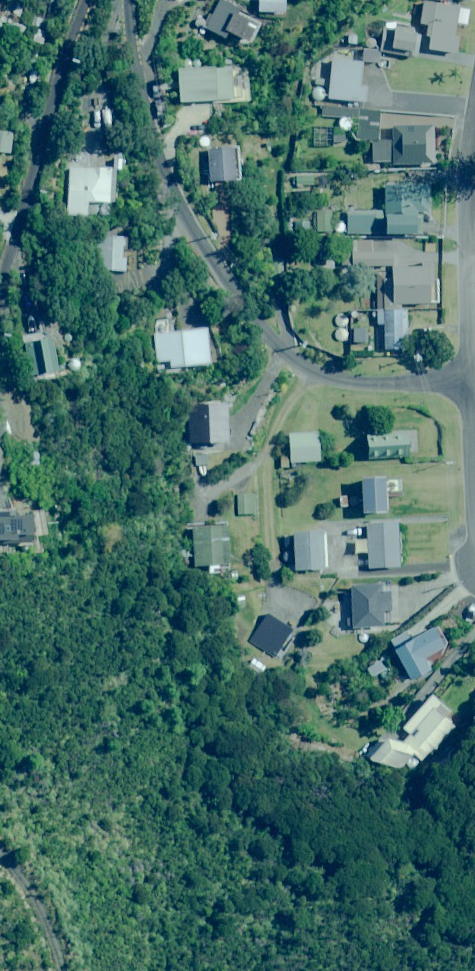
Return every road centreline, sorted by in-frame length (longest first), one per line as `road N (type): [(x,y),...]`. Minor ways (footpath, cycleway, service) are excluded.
road 1 (residential): [(128,0),(144,107),(169,185),(219,269),(279,345),(307,368),(363,385),(469,381)]
road 2 (residential): [(0,305),(87,0)]
road 3 (residential): [(469,381),(474,514)]
road 4 (residential): [(469,381),(474,255)]
road 5 (residential): [(0,862),(37,910),(57,970)]

